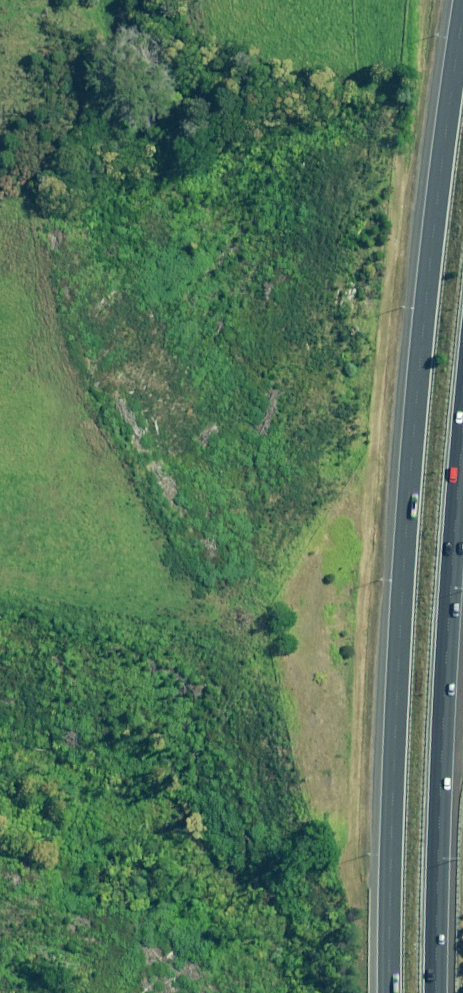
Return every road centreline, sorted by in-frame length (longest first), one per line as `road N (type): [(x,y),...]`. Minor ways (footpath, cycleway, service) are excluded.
road 1 (motorway): [(389,992),(396,652),(421,319),(462,10)]
road 2 (motorway): [(462,419),(446,640),(435,992)]

